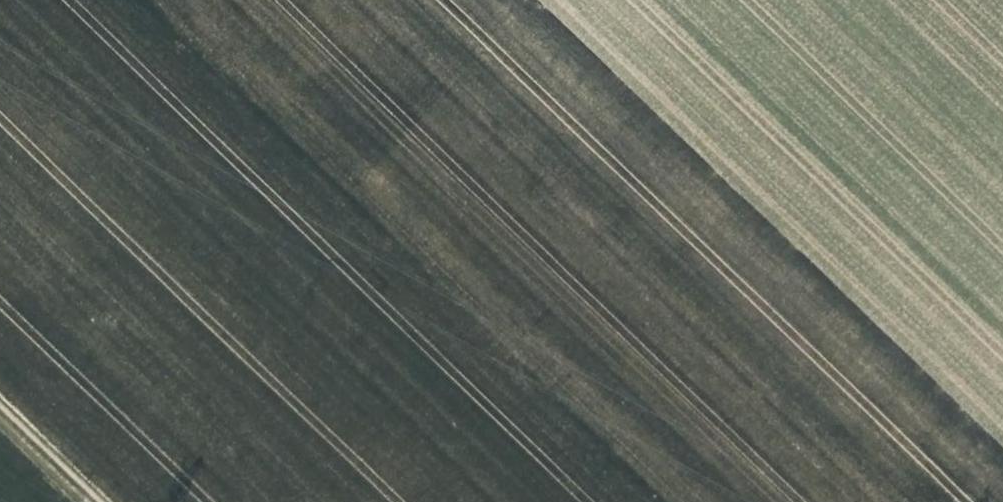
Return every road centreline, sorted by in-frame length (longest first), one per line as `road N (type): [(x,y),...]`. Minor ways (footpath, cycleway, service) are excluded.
road 1 (track): [(100,501),(0,406)]

